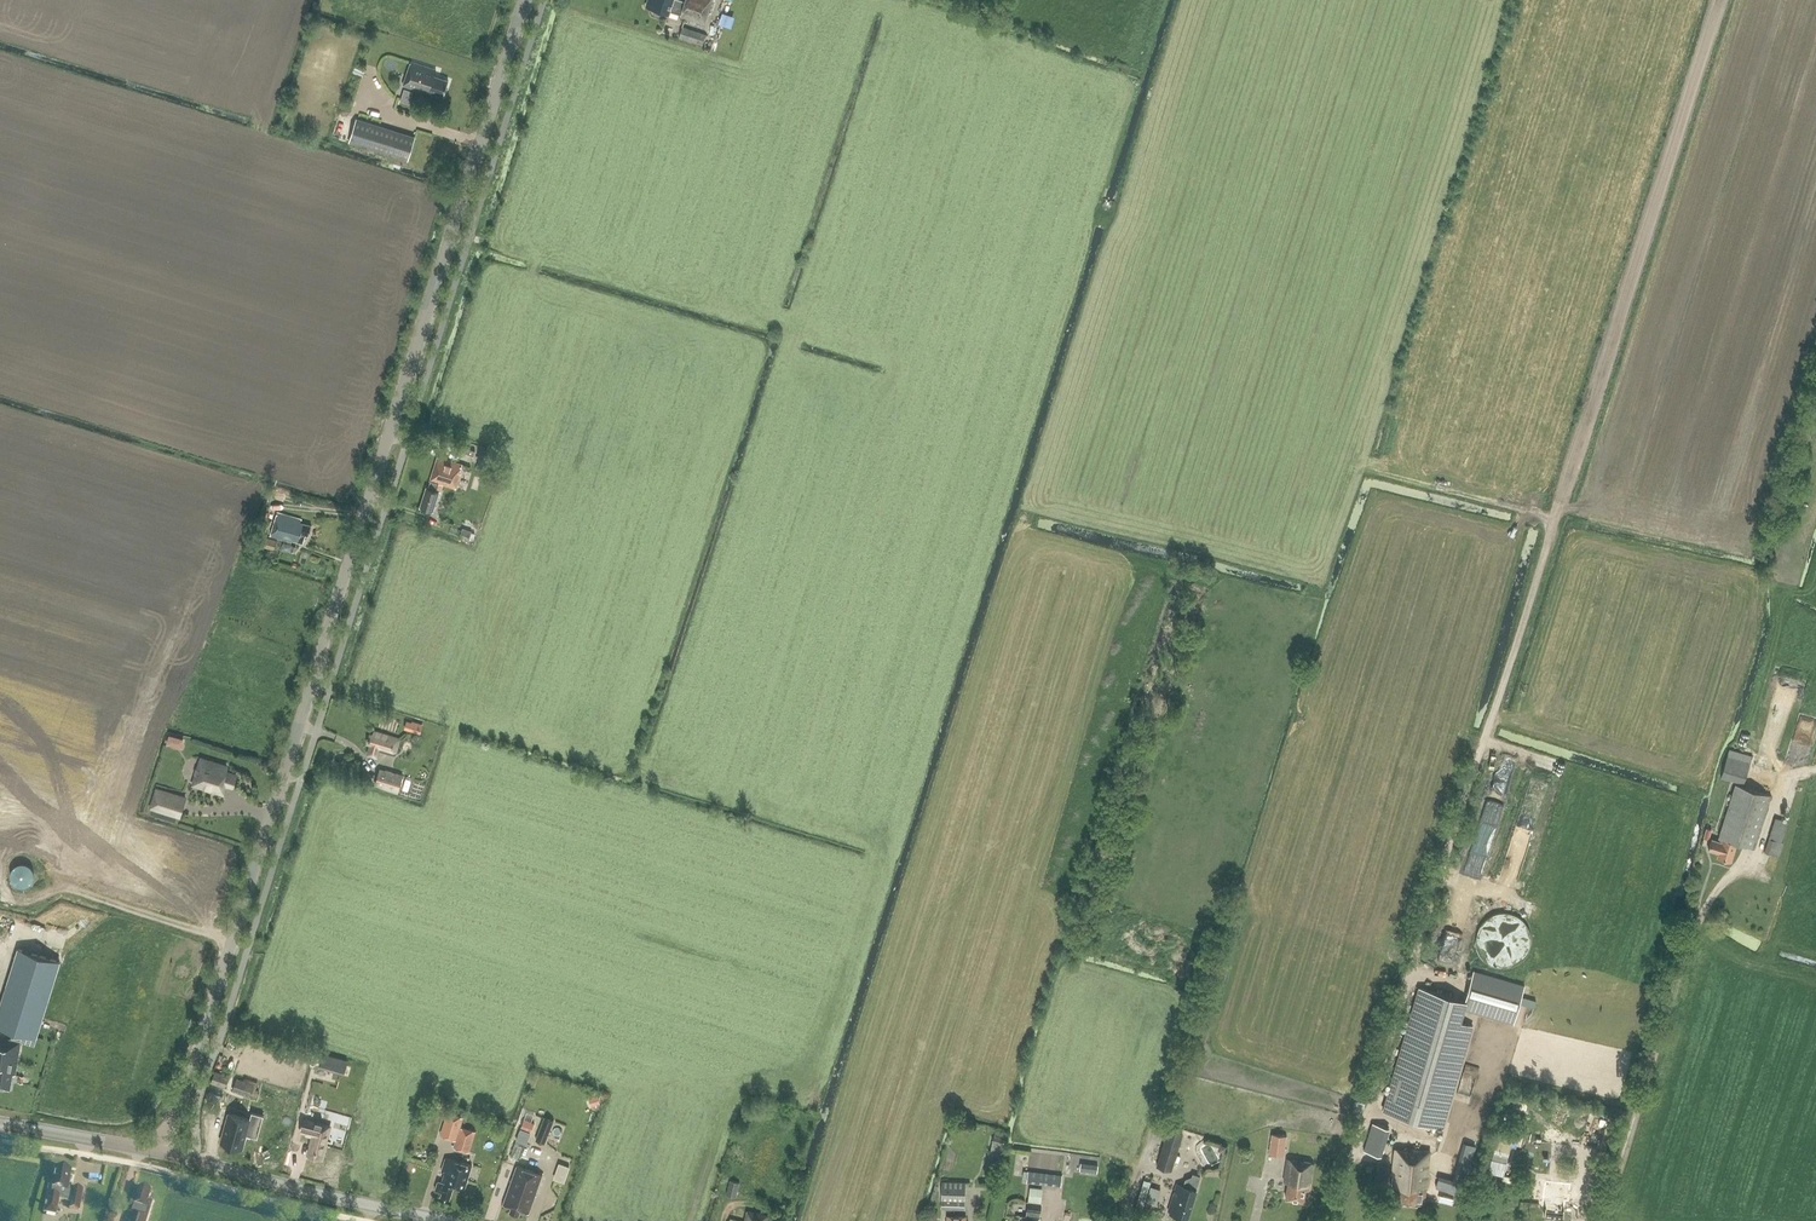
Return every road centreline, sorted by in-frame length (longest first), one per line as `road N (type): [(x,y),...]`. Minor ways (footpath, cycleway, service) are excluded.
road 1 (tertiary): [(162,1152),(524,0)]
road 2 (secondary): [(444,1220),(162,1152)]
road 3 (secondary): [(162,1152),(0,1124)]

